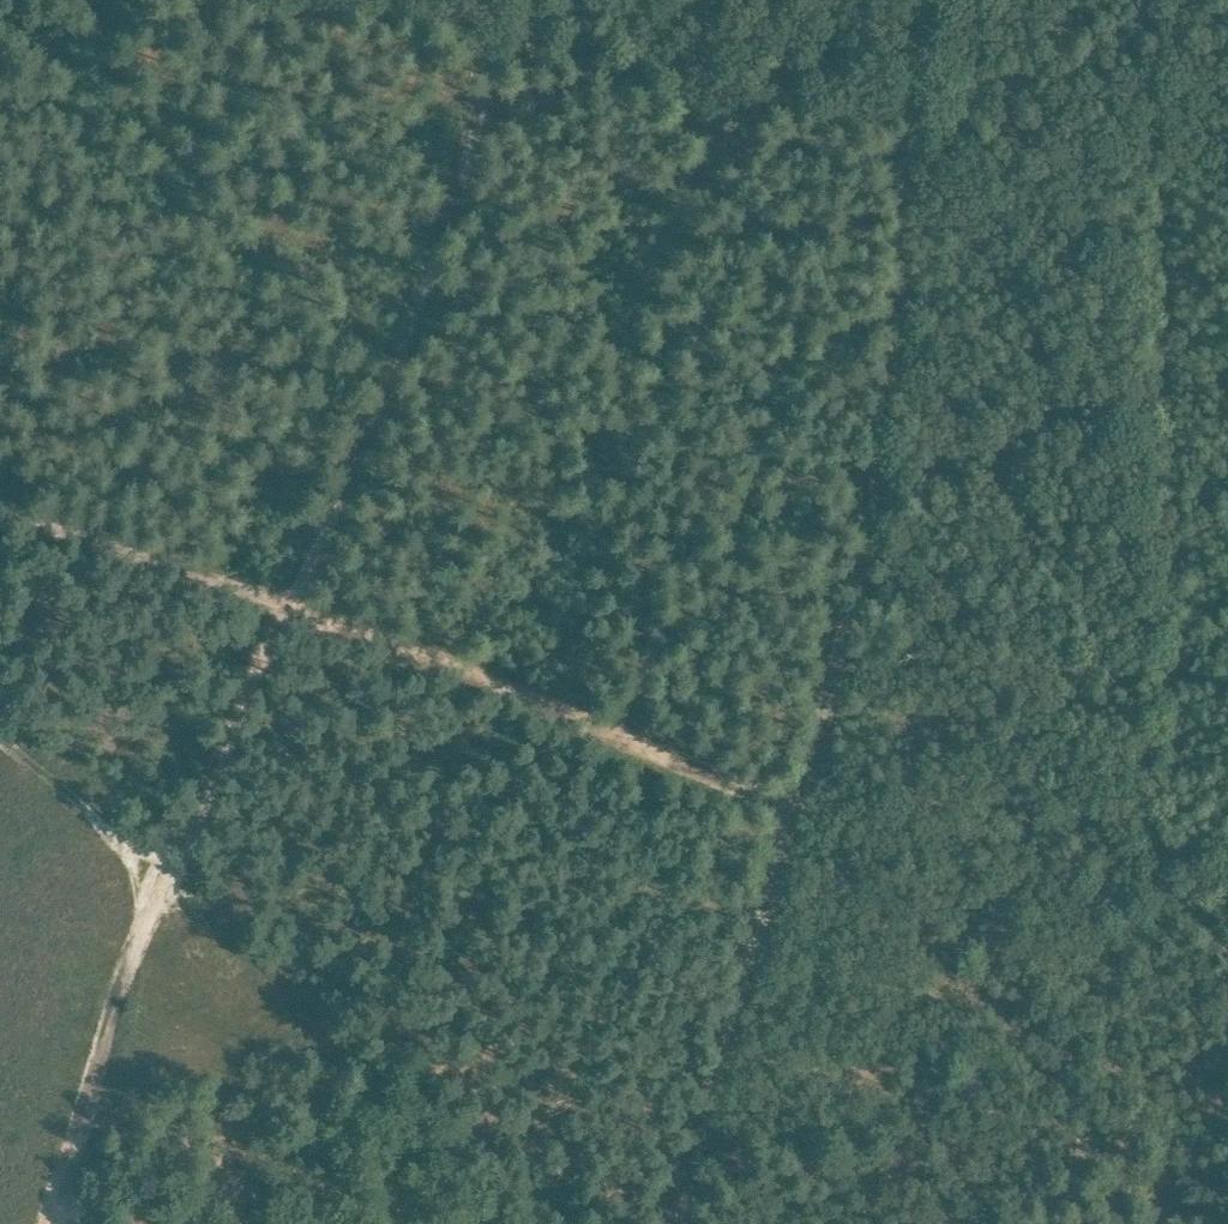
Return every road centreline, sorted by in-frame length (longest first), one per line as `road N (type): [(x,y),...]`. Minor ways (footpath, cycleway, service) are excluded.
road 1 (track): [(914,0),(870,460),(839,620),(660,1223)]
road 2 (track): [(513,0),(276,607)]
road 3 (track): [(781,806),(276,607)]
road 4 (track): [(276,607),(0,511)]

